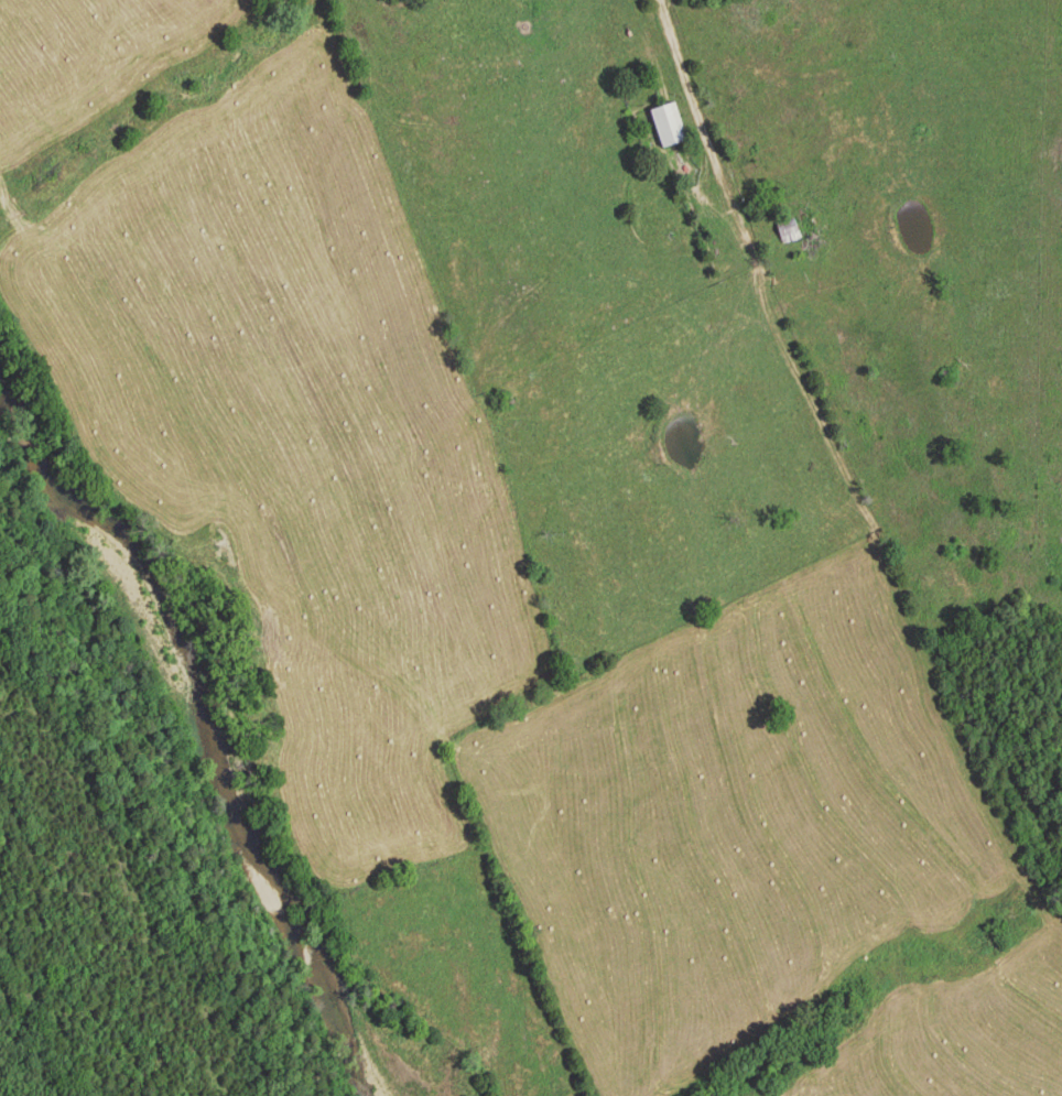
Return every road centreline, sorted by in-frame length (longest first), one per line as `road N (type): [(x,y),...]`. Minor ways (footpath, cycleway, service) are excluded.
road 1 (residential): [(763,284),(694,0)]

